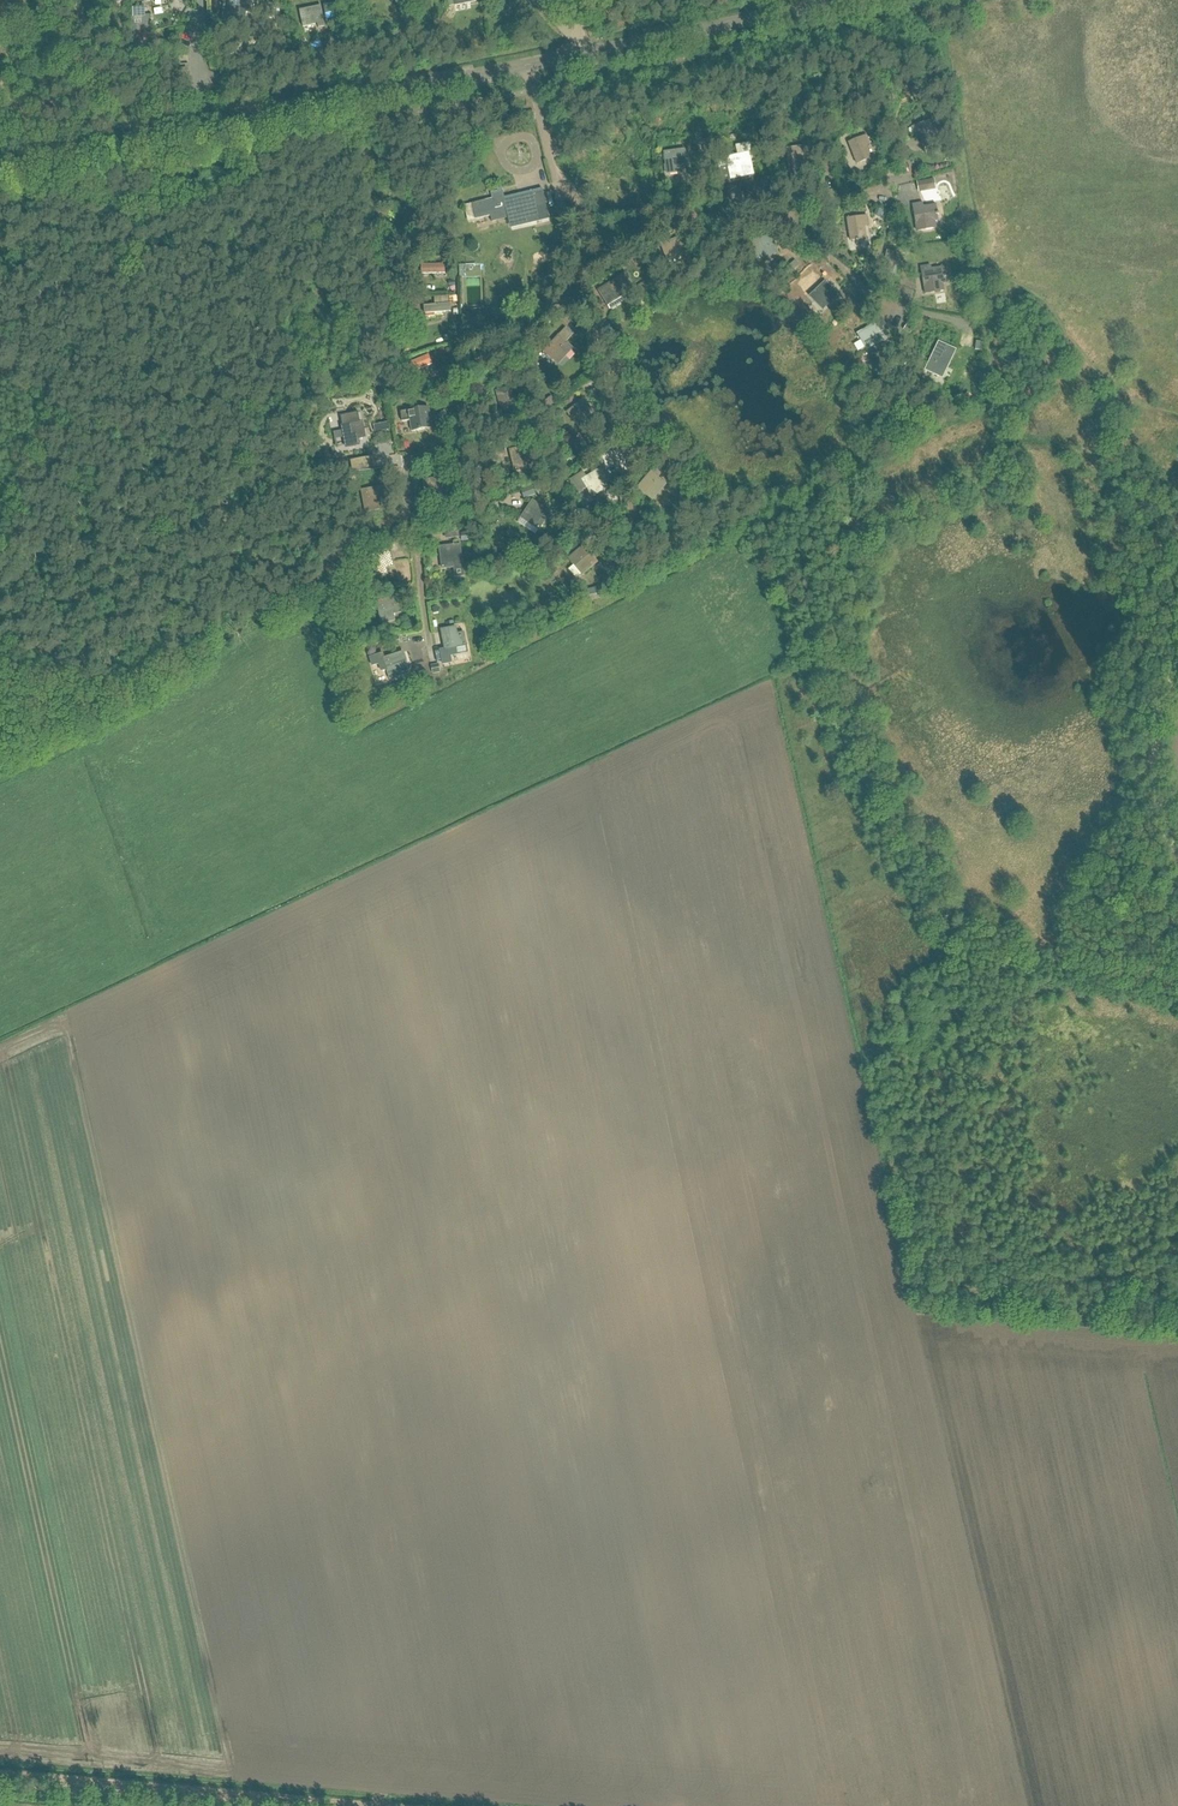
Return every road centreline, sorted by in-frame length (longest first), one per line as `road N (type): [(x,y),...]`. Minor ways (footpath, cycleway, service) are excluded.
road 1 (tertiary): [(849,0),(0,171)]
road 2 (track): [(0,1777),(338,1805)]
road 3 (track): [(1177,857),(1154,778),(1157,720),(1177,664)]

